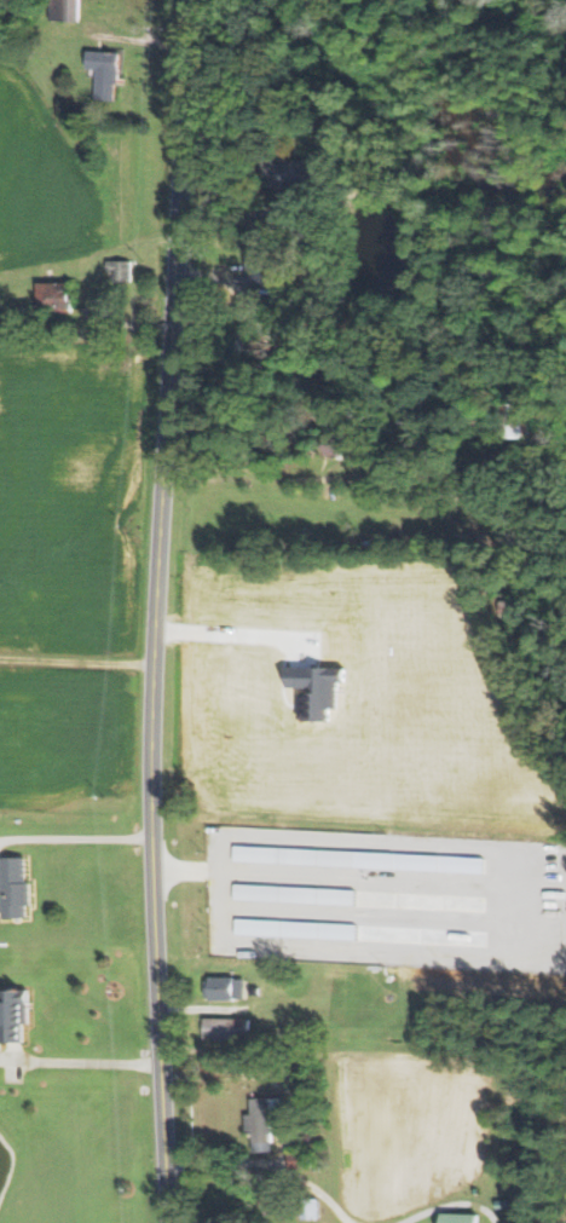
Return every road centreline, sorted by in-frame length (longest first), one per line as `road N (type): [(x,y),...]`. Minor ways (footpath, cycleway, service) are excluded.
road 1 (secondary): [(168,1222),(152,667),(190,0)]

